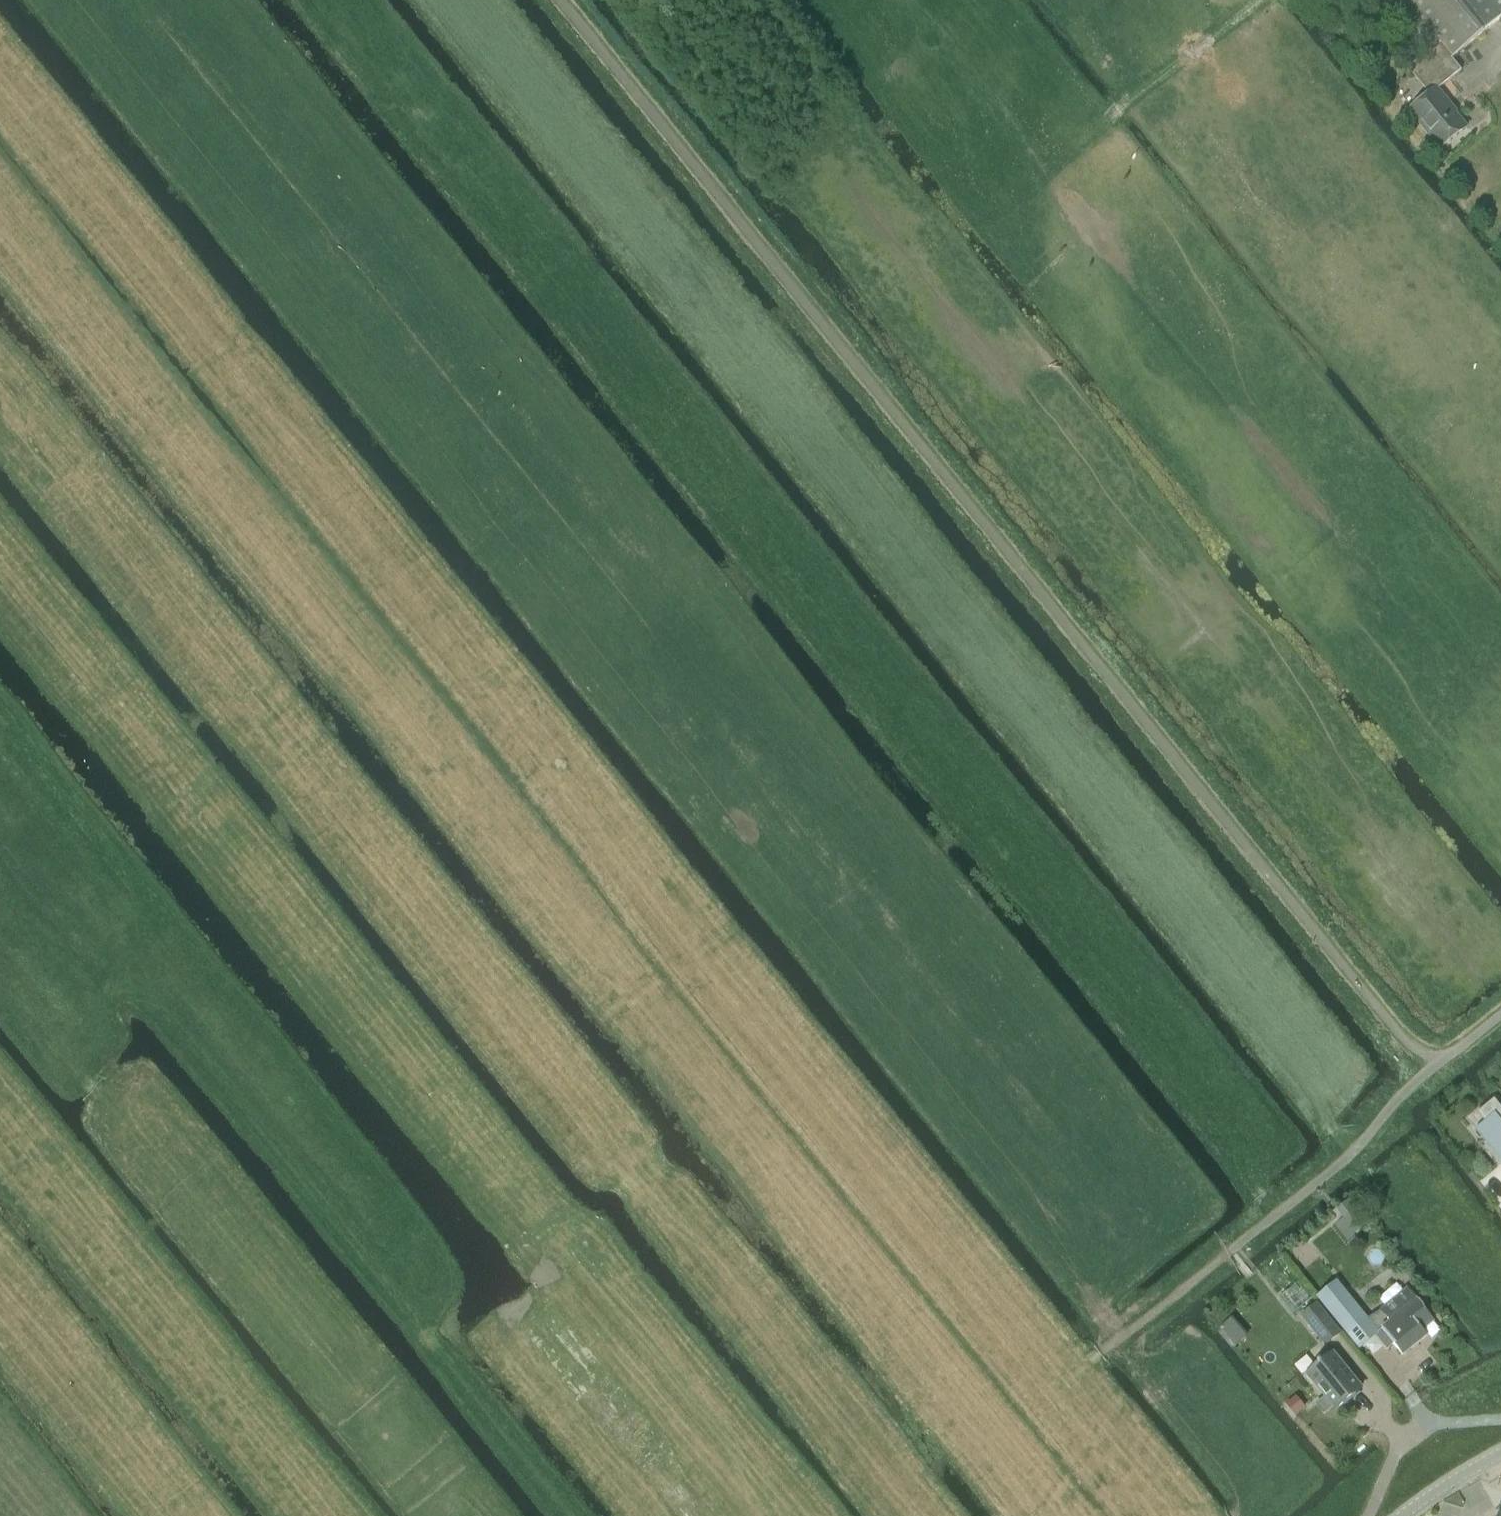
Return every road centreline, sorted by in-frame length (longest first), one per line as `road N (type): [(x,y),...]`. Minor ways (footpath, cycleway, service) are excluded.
road 1 (track): [(1101,1352),(1339,1165),(1446,1056)]

